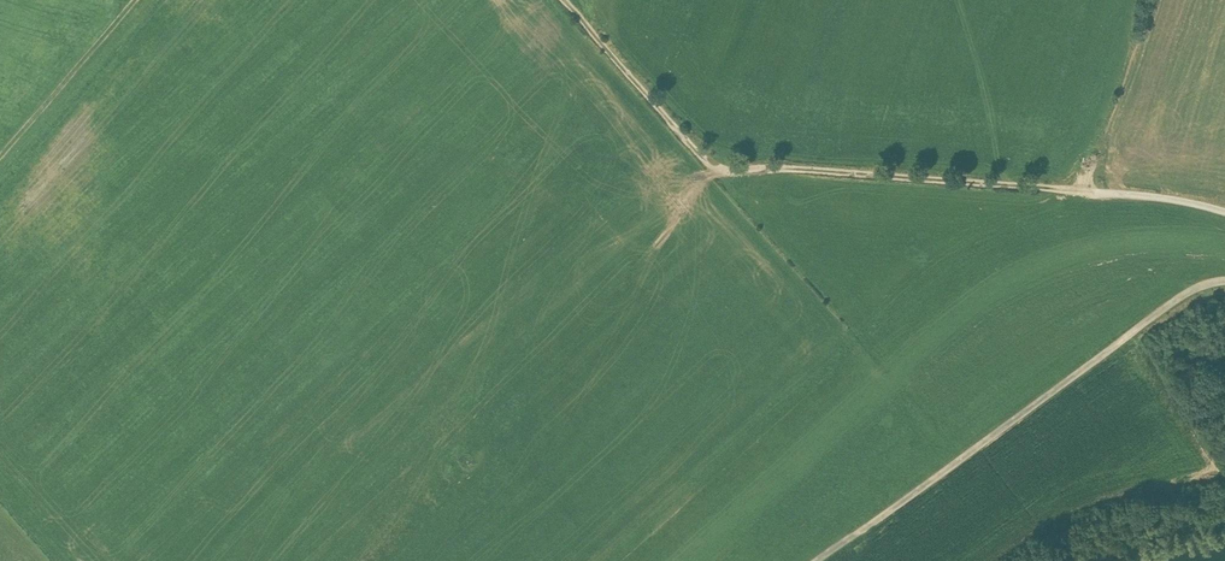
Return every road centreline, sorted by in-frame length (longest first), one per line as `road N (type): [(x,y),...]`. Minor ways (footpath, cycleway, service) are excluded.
road 1 (track): [(1224,210),(1164,198),(719,168),(562,0)]
road 2 (unclassified): [(818,560),(1170,304),(1224,282)]

